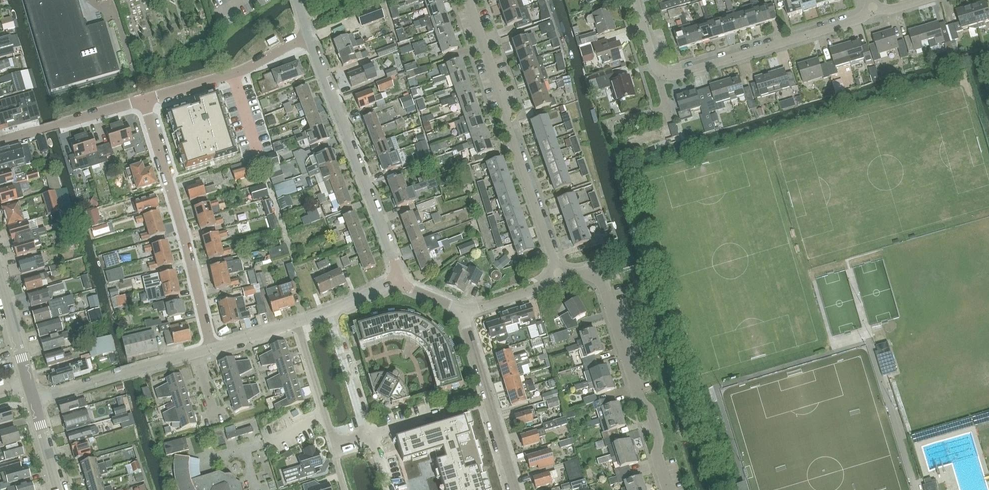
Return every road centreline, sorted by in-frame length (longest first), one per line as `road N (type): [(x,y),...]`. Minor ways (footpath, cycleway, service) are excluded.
road 1 (residential): [(557,275),(470,0)]
road 2 (residential): [(668,489),(604,287),(589,277),(557,275)]
road 3 (residential): [(400,281),(309,38)]
road 4 (residential): [(213,349),(145,103)]
road 5 (residential): [(869,15),(659,73)]
road 6 (residential): [(515,489),(465,314)]
road 7 (residential): [(145,103),(210,85),(309,38)]
road 8 (residential): [(34,399),(196,354)]
road 9 (residential): [(0,143),(145,103)]
road 10 (residential): [(366,436),(329,314)]
road 11 (residential): [(298,326),(333,448)]

